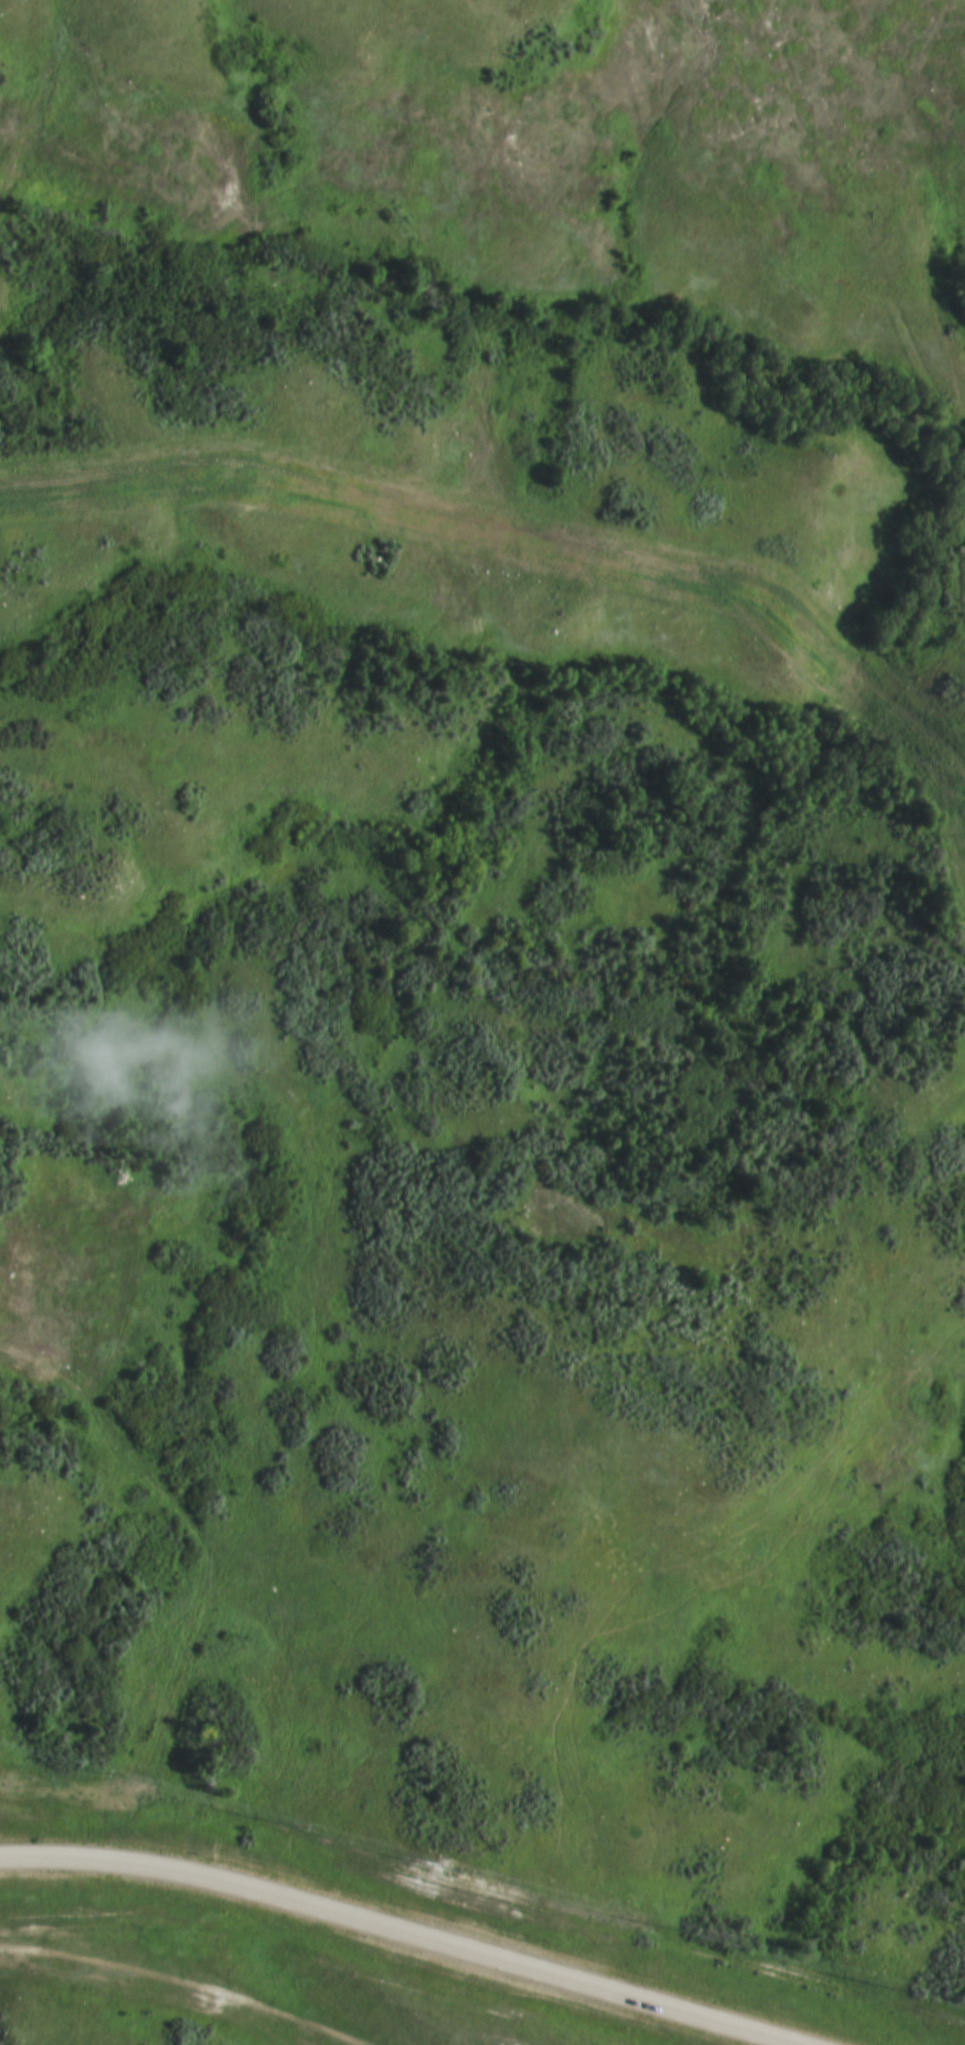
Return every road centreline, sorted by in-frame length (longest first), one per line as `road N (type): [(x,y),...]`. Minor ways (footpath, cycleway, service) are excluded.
road 1 (tertiary): [(826,2044),(194,1875),(123,1863),(0,1861)]

